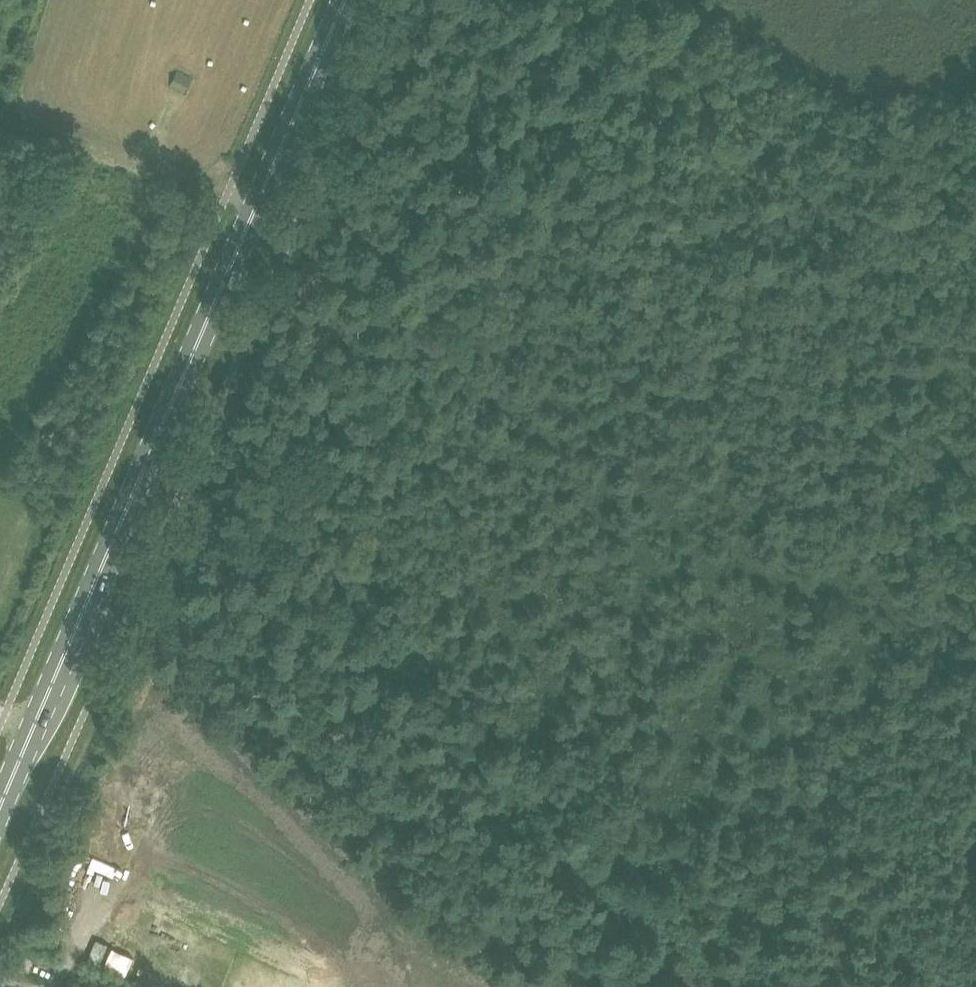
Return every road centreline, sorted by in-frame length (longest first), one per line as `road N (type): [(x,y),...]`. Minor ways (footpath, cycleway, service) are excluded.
road 1 (secondary): [(0,813),(346,0)]

